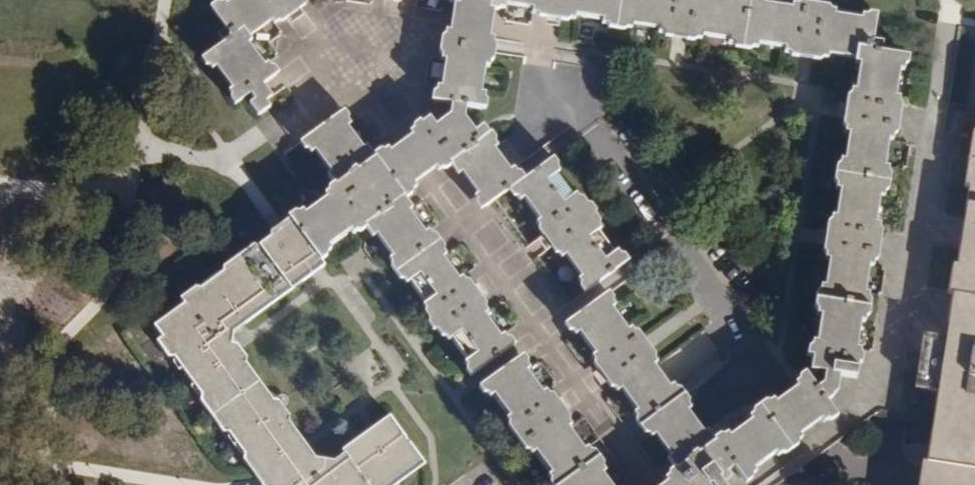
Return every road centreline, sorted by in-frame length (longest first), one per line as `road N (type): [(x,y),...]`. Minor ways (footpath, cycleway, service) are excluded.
road 1 (residential): [(600,133),(769,369)]
road 2 (residential): [(769,369),(611,484)]
road 3 (residential): [(769,369),(860,484)]

